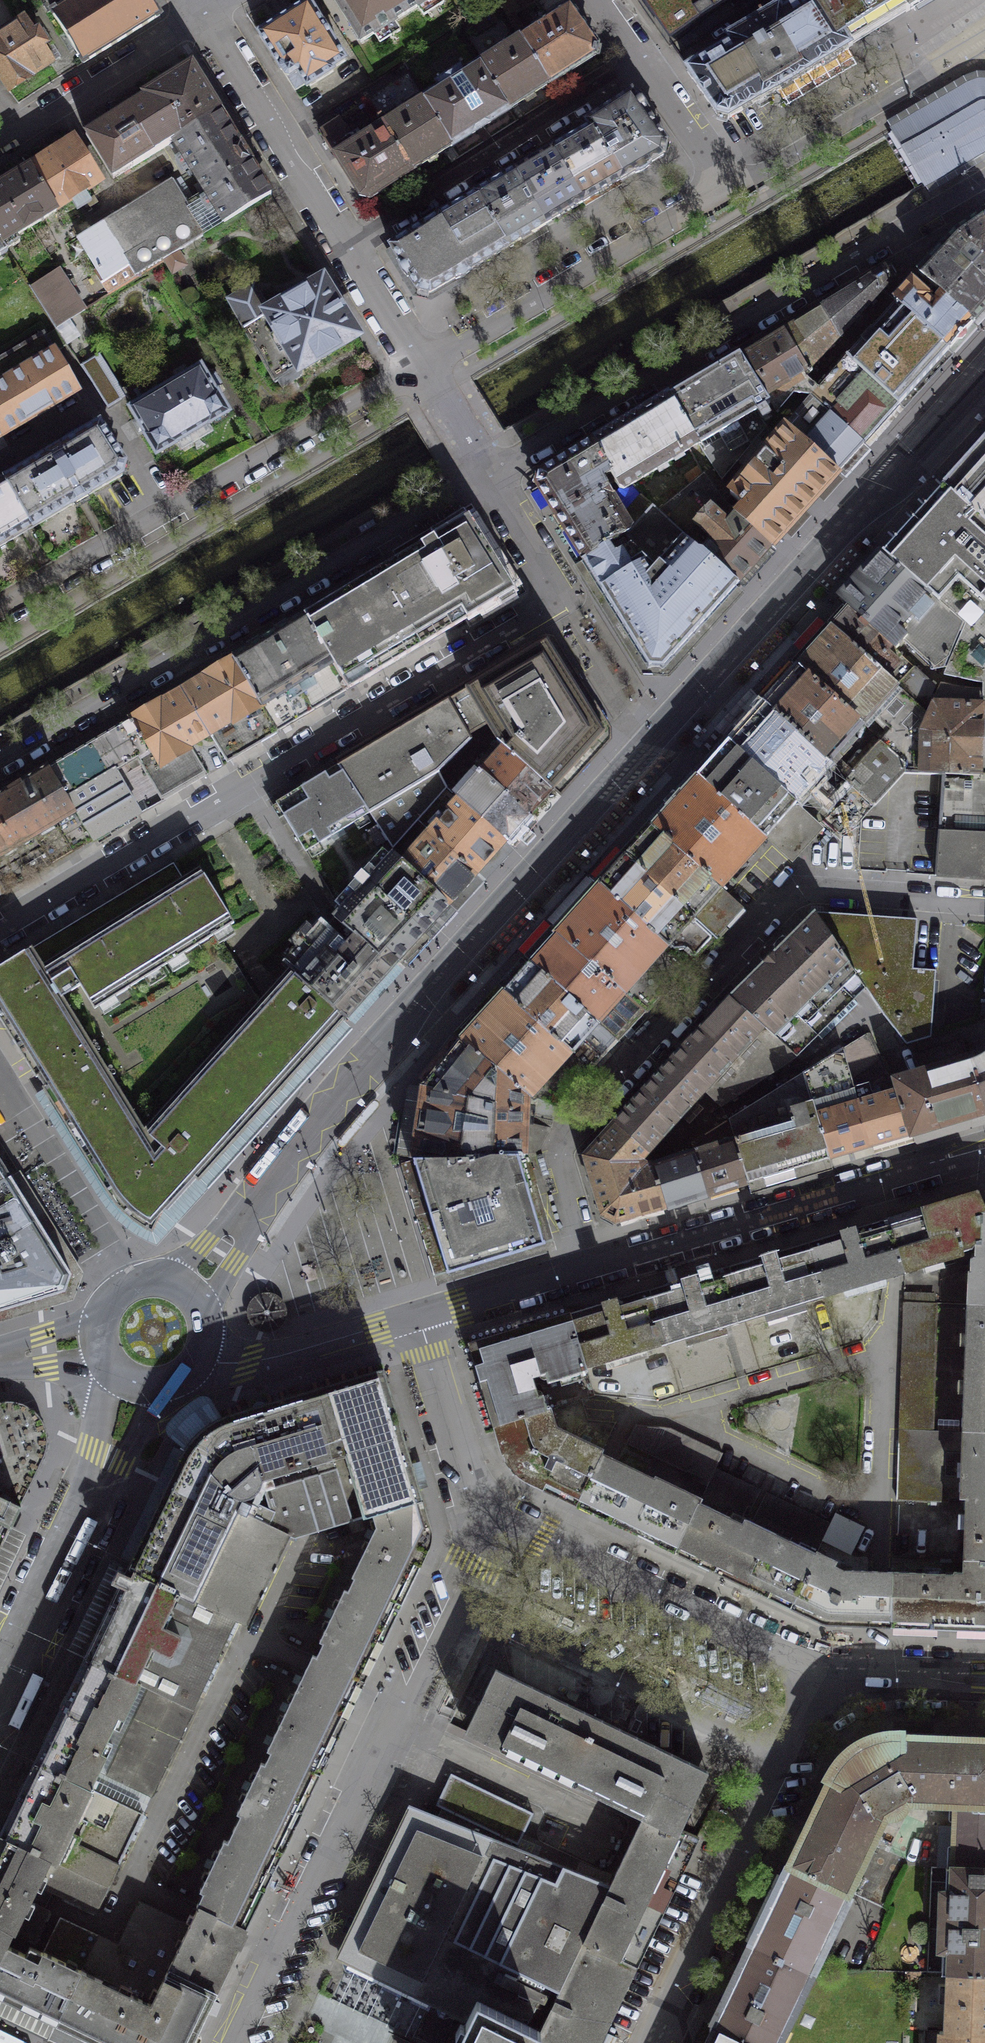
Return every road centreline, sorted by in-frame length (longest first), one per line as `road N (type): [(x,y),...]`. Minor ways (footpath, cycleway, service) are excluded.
road 1 (residential): [(189,1291),(443,973),(657,741)]
road 2 (residential): [(579,1275),(546,1158),(804,887),(984,899)]
road 3 (residential): [(565,596),(0,934)]
road 4 (residential): [(244,2042),(497,1509)]
road 5 (residential): [(984,179),(489,469)]
road 6 (residential): [(0,758),(489,469)]
road 7 (residential): [(426,364),(0,613)]
road 8 (residential): [(657,741),(984,379)]
road 9 (residential): [(579,1275),(984,1151)]
road 10 (residential): [(646,2042),(832,1671)]
road 11 (residential): [(832,1671),(497,1509)]
road 12 (residential): [(426,364),(728,182)]
road 13 (residential): [(354,243),(643,62)]
road 14 (residential): [(0,1681),(138,1385)]
road 15 (residential): [(354,243),(208,15)]
road 16 (residential): [(0,143),(208,15)]
road 17 (residential): [(125,1289),(0,1086)]
road 18 (residential): [(935,69),(728,182)]
road 19 (residential): [(204,1358),(250,1362),(423,1319)]
road 20 (residential): [(497,1509),(479,1486),(448,1406),(423,1319)]
road 21 (residential): [(565,596),(657,741)]
road 22 (residential): [(423,1319),(579,1275)]
road 23 (residential): [(984,1682),(832,1671)]
road 24 (residential): [(489,469),(565,596)]
road 25 (residential): [(728,182),(643,62)]
road 26 (residential): [(426,364),(354,243)]
road 27 (residential): [(426,364),(489,469)]

